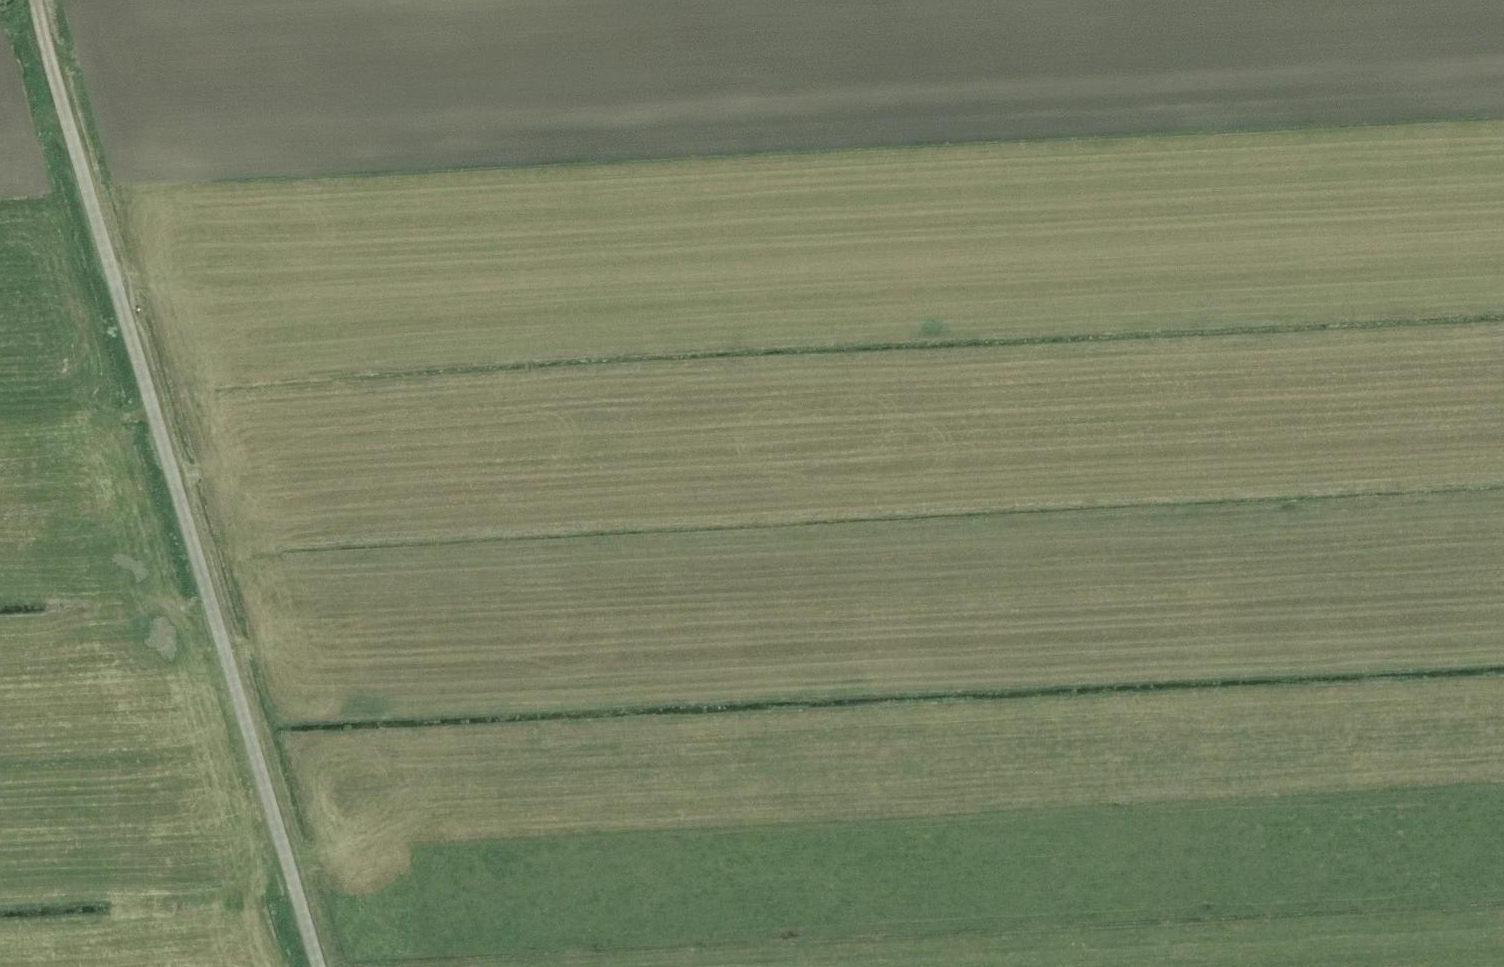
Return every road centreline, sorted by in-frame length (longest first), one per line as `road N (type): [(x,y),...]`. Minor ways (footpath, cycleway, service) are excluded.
road 1 (unclassified): [(313,966),(36,0)]

